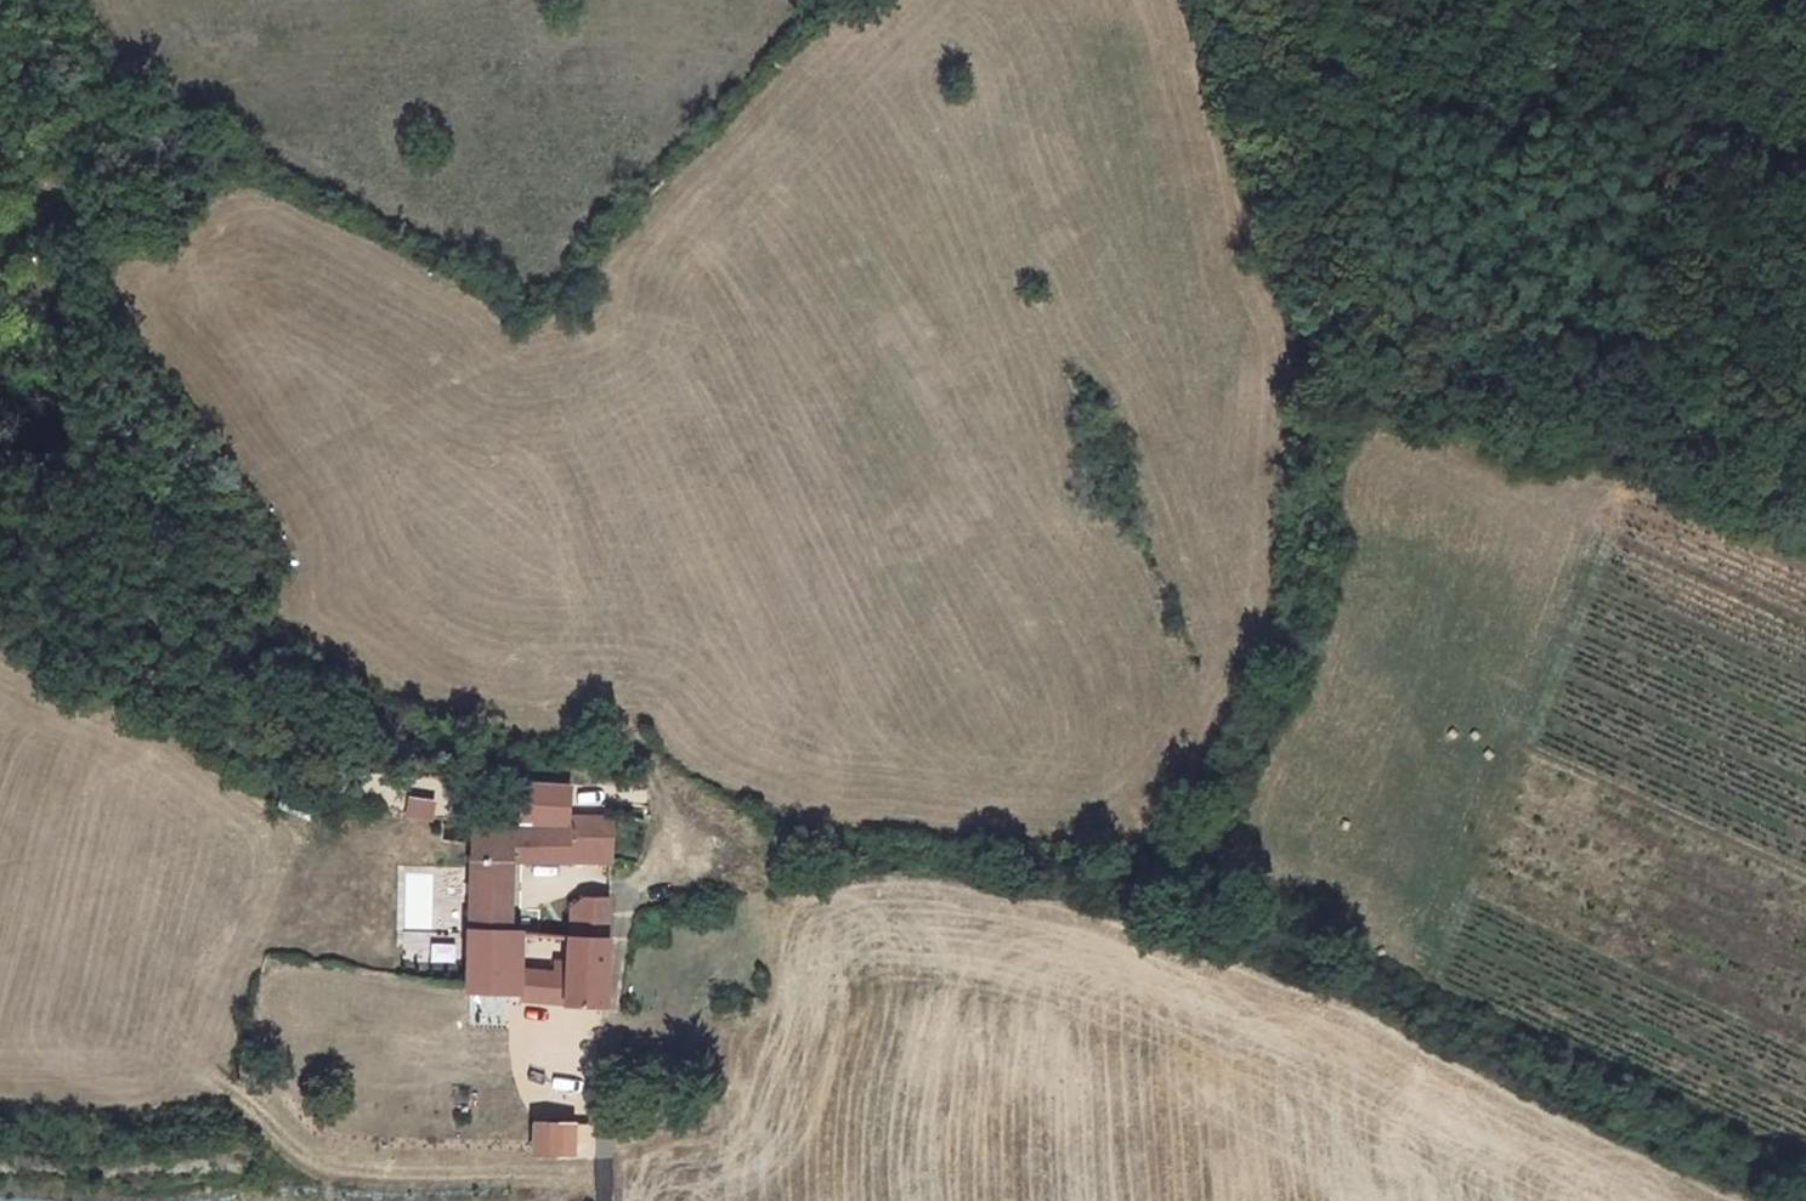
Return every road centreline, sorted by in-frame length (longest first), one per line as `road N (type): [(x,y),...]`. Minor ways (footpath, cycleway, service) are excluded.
road 1 (unclassified): [(593,1055),(601,1200)]

